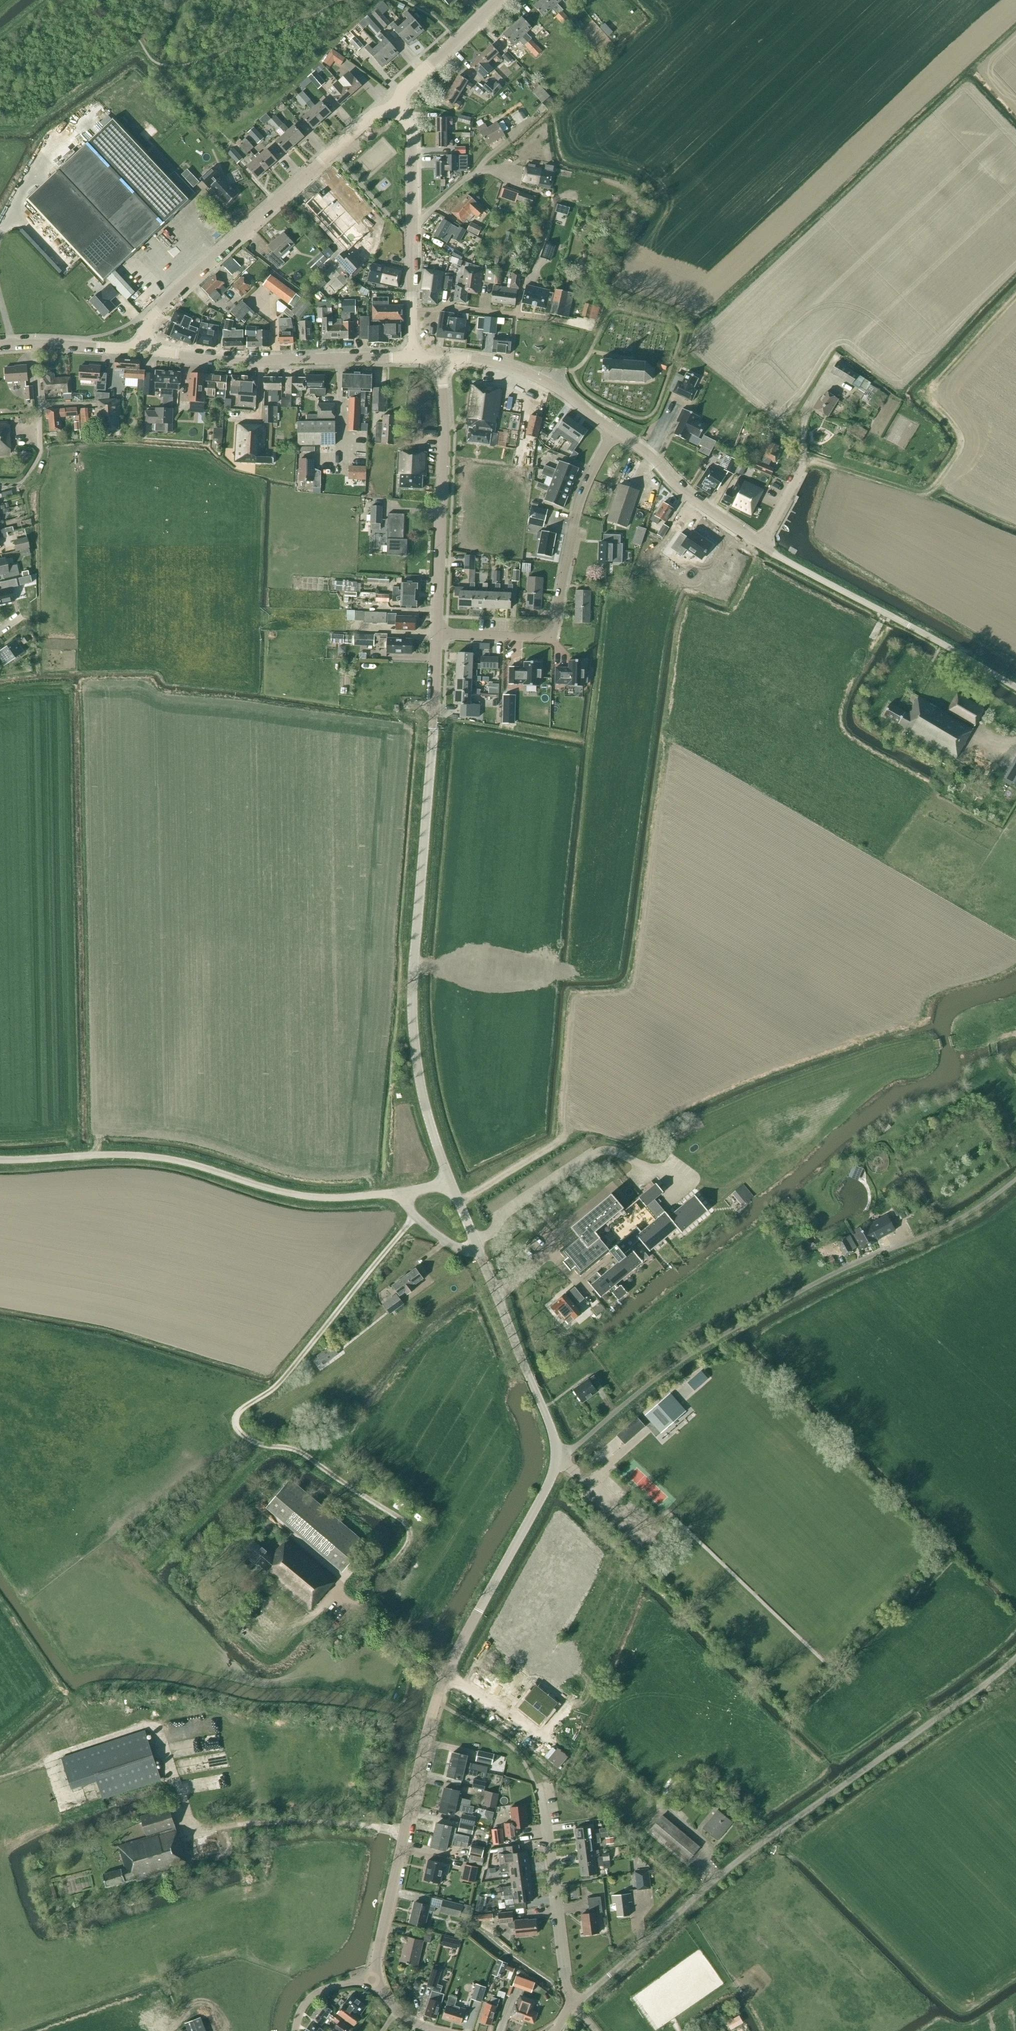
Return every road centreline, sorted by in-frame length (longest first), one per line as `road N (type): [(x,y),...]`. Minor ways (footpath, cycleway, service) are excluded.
road 1 (track): [(358,1608),(406,1548),(409,1526),(299,1450),(255,1444),(235,1426),(287,1376),(414,1215)]
road 2 (unclassified): [(576,2002),(718,1876),(1015,1657)]
road 3 (tertiary): [(378,1977),(400,1844),(437,1702),(556,1455)]
road 4 (tertiary): [(450,1178),(431,1127),(411,1020),(437,633)]
road 5 (unclassified): [(556,1455),(680,1360),(858,1262),(943,1227),(1015,1179)]
road 6 (unclassified): [(404,1193),(340,1202),(283,1195),(164,1161),(0,1163)]
road 7 (residential): [(142,349),(147,326),(180,291),(374,116),(396,112)]
road 8 (residential): [(437,633),(552,637),(580,498),(616,432)]
road 9 (unclassified): [(1015,689),(761,546)]
road 10 (tertiary): [(415,357),(256,360),(142,349)]
road 11 (tertiary): [(437,633),(440,368)]
road 12 (residential): [(576,2002),(565,1977),(535,1784)]
road 13 (tertiary): [(556,1455),(480,1253)]
road 14 (unclassified): [(616,432),(511,368),(468,359),(440,368)]
road 15 (unclassified): [(761,546),(616,432)]
road 16 (residential): [(412,309),(516,314),(591,328)]
road 17 (unclassified): [(396,112),(406,86),(500,0)]
road 18 (residential): [(761,546),(802,469),(803,421)]
road 19 (residential): [(35,343),(40,438),(27,475)]
road 20 (unclassified): [(412,230),(411,136),(396,112)]

